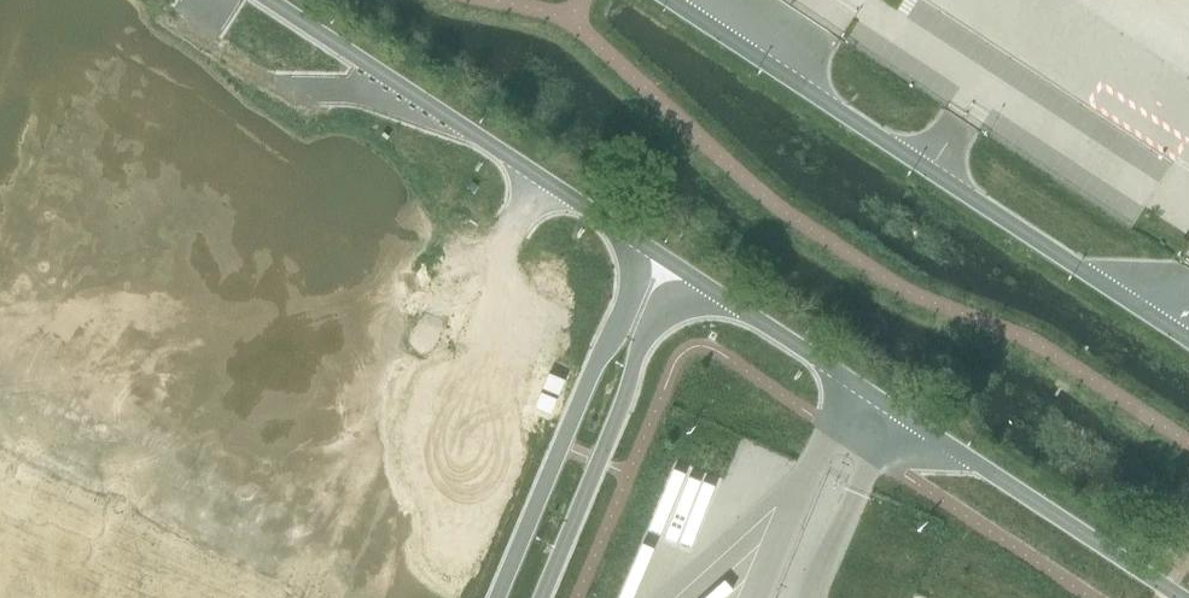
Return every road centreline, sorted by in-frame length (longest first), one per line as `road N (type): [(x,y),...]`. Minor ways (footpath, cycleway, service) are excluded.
road 1 (unclassified): [(1188,343),(663,0)]
road 2 (unclassified): [(705,283),(1177,597)]
road 3 (unclassified): [(273,0),(635,236)]
road 4 (unclassified): [(635,236),(630,284),(495,597)]
road 5 (unclassified): [(541,597),(662,304),(705,283)]

